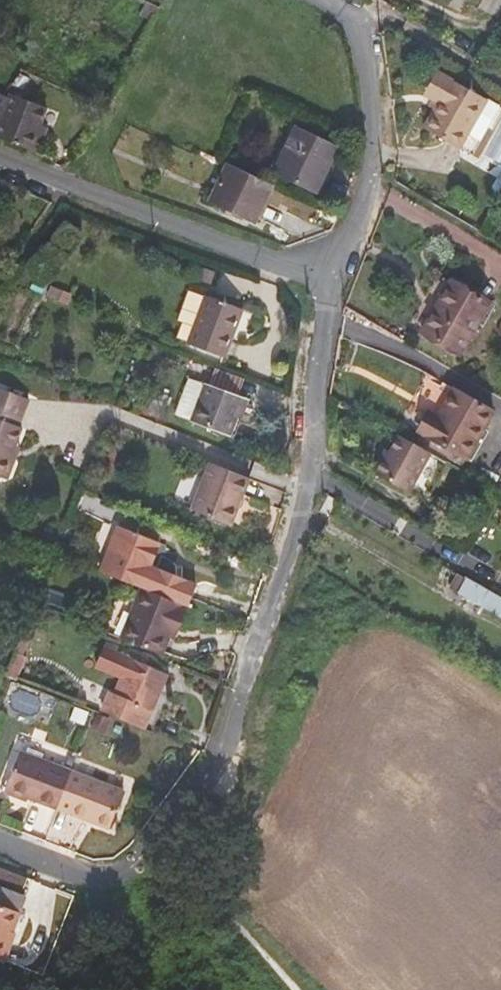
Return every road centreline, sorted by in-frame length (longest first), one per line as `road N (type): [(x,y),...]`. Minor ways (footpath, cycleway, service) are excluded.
road 1 (residential): [(0,847),(79,877),(141,865),(168,843),(216,755),(305,480),(306,386),(326,281)]
road 2 (residential): [(0,160),(326,281)]
road 3 (residential): [(326,281),(371,159),(359,39),(343,14),(316,0)]

